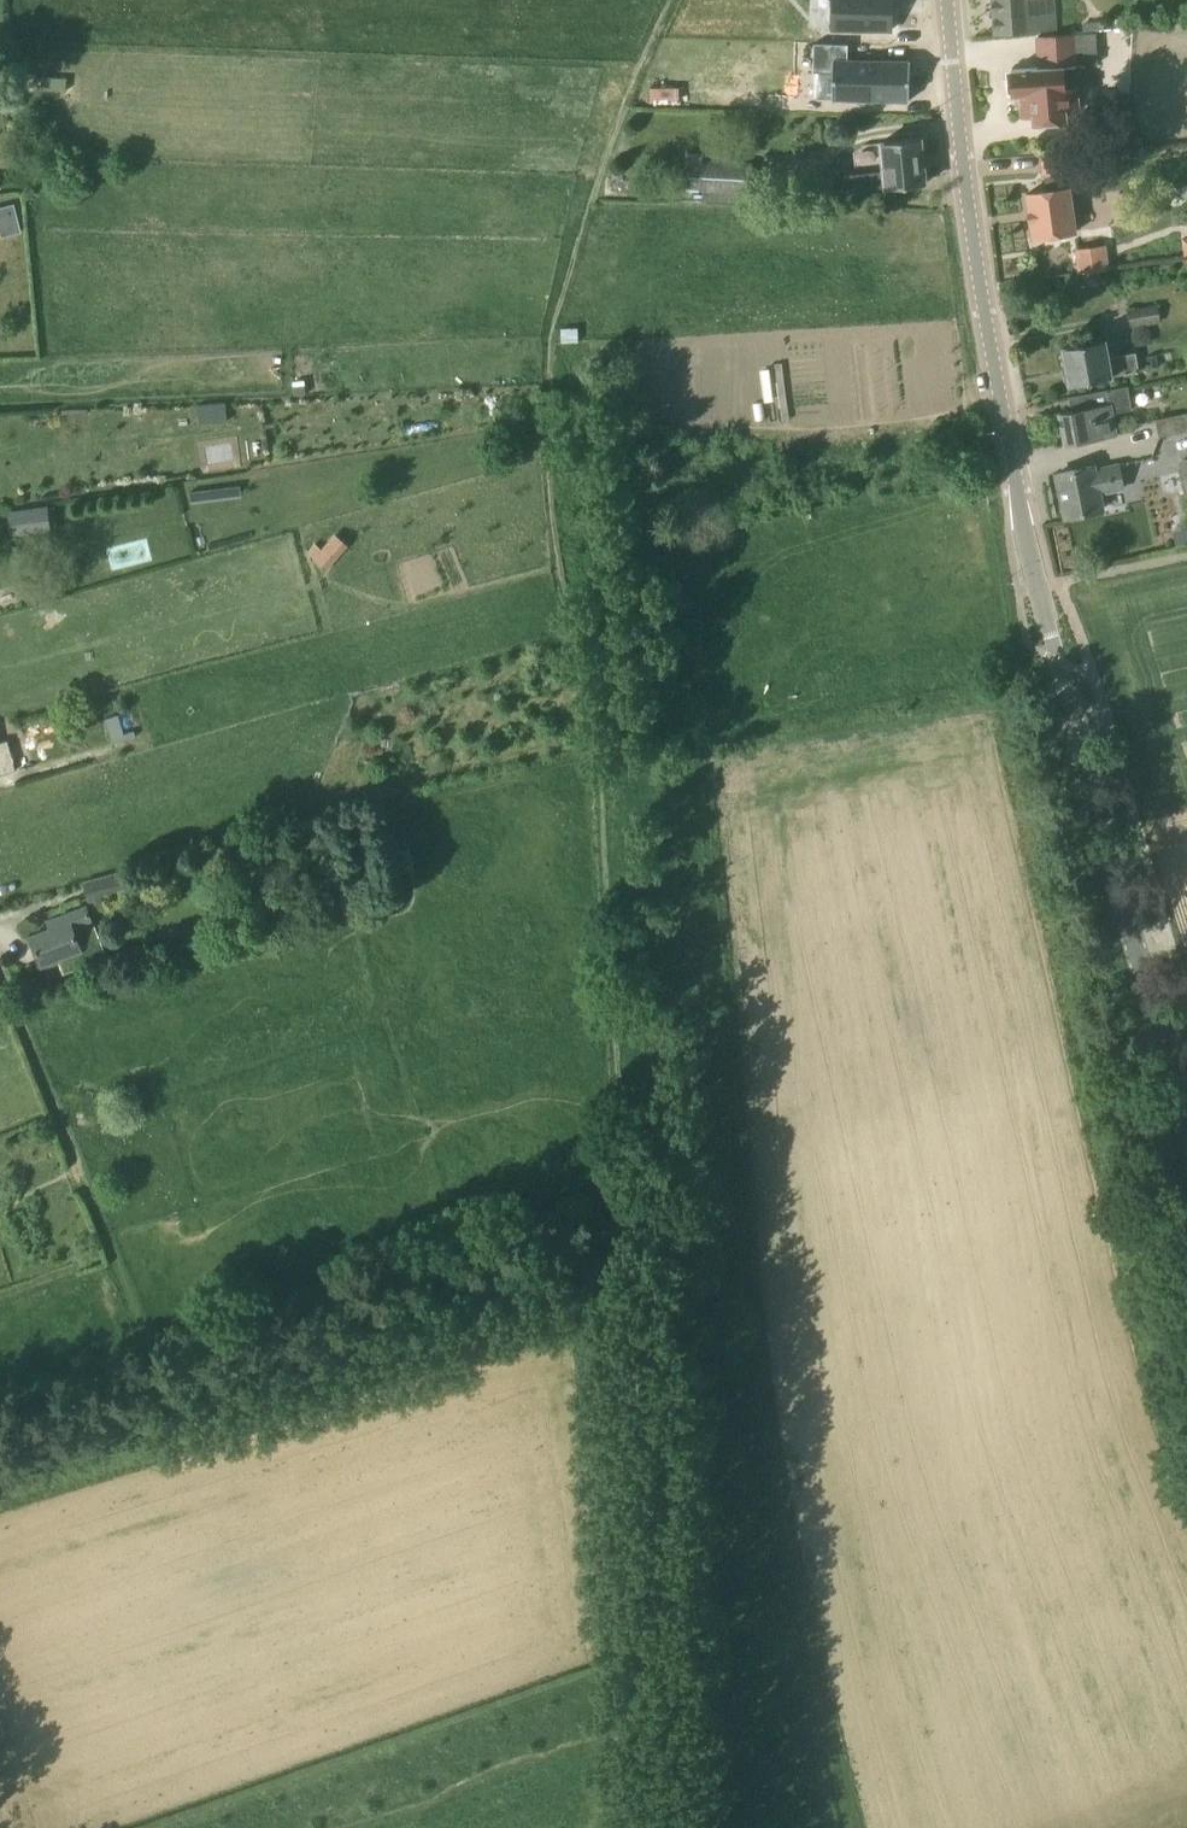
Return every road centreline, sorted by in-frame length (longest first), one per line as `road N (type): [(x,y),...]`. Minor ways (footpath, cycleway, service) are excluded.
road 1 (tertiary): [(1186,1096),(1040,587),(974,237),(948,0)]
road 2 (track): [(0,975),(142,1336)]

